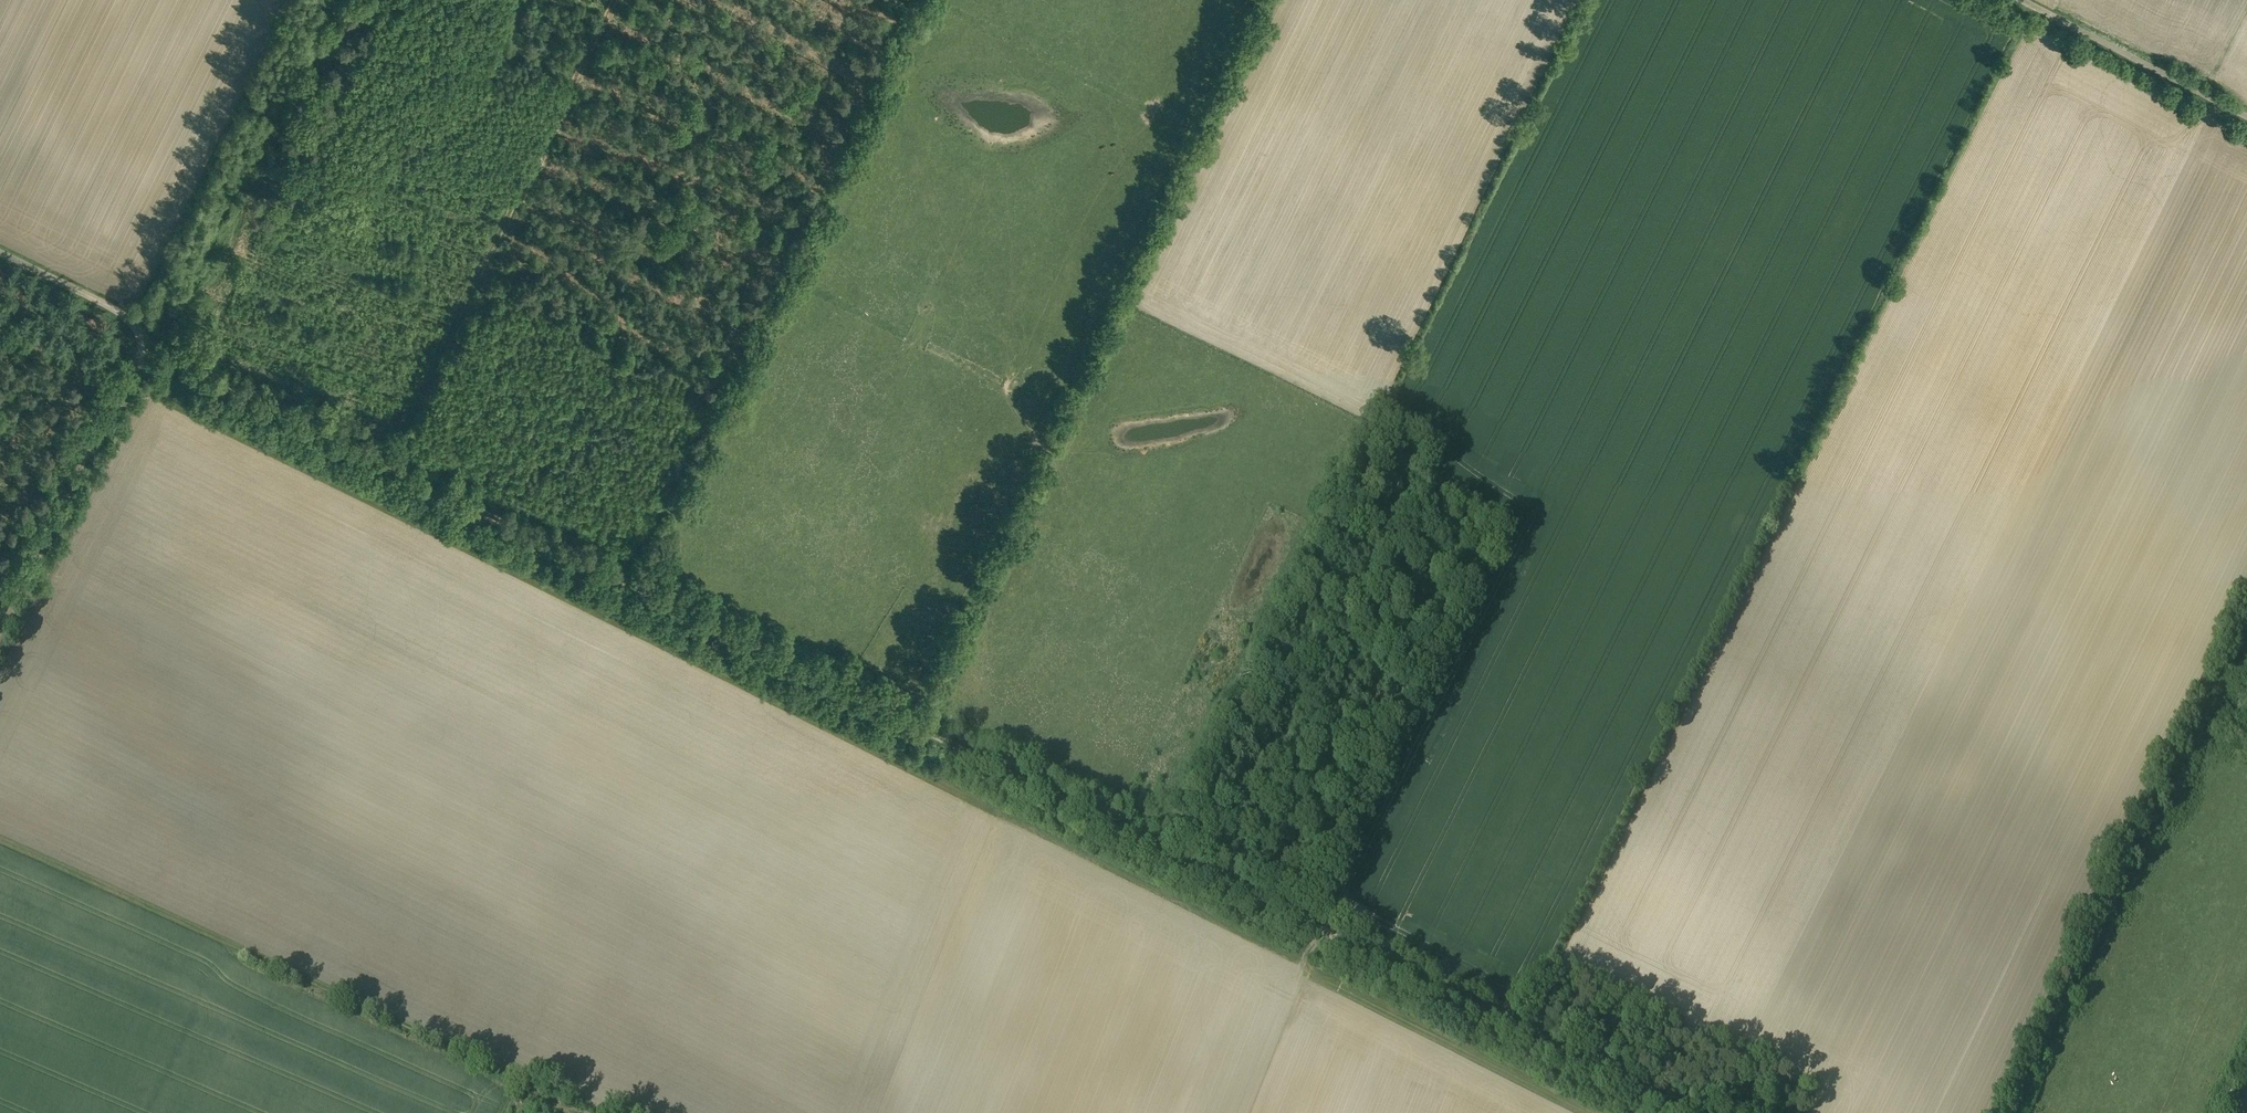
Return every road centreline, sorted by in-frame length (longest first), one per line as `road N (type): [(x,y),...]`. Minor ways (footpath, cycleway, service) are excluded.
road 1 (track): [(144,328),(1655,1112)]
road 2 (track): [(0,839),(529,1084),(514,1112)]
road 3 (track): [(144,328),(0,624)]
road 4 (unclassified): [(2020,0),(2246,117)]
road 5 (unclassified): [(0,259),(144,328)]

